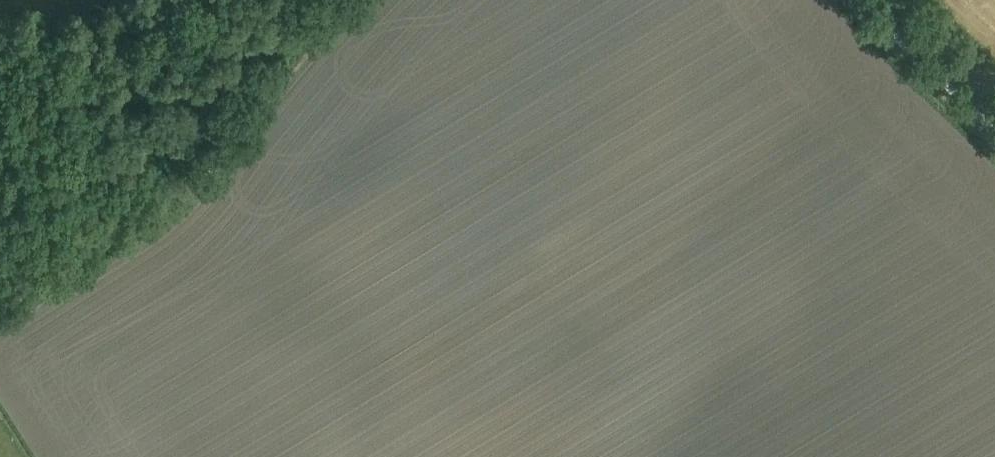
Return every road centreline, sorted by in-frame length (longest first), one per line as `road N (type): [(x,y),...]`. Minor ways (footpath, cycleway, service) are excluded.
road 1 (tertiary): [(896,0),(994,98)]

